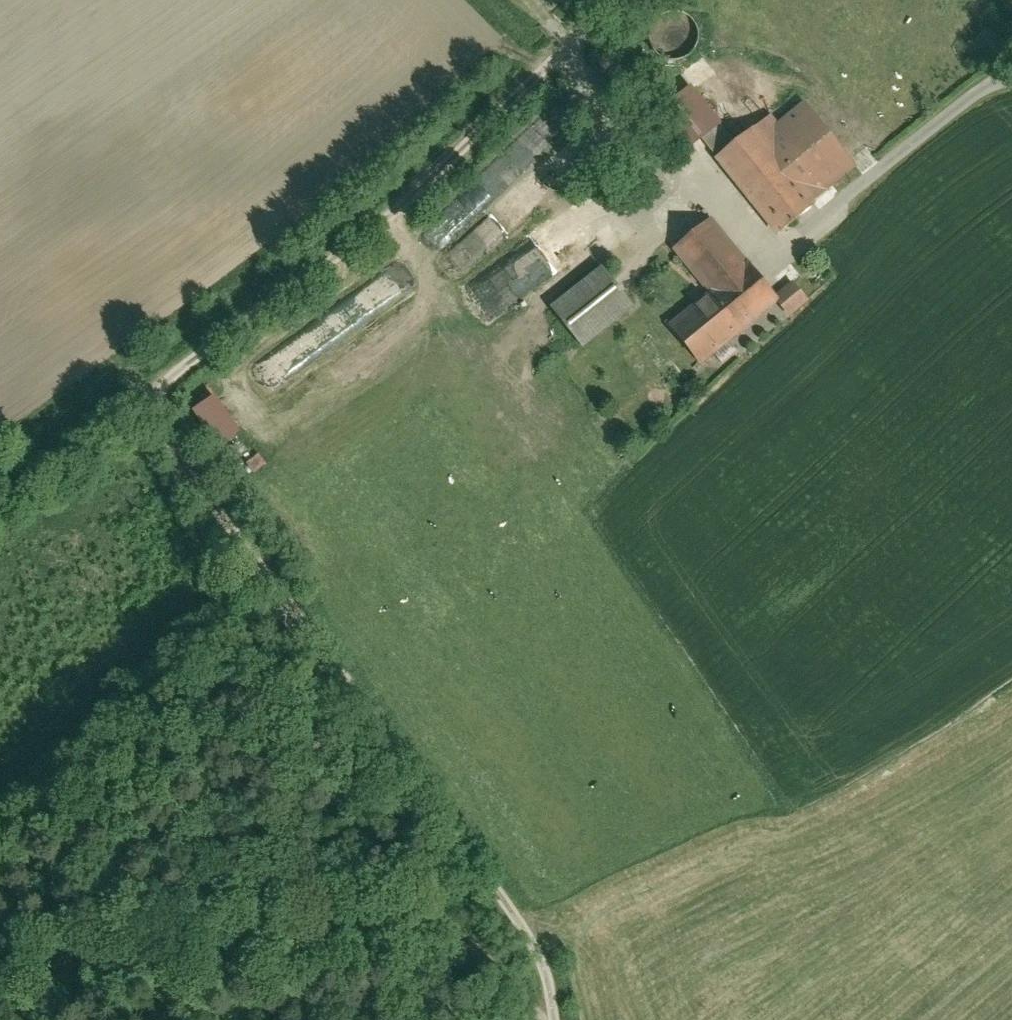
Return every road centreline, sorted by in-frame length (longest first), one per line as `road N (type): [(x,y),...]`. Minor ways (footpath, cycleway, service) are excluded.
road 1 (track): [(567,45),(403,209),(141,385),(492,874),(541,954),(552,1019)]
road 2 (track): [(534,1019),(492,974),(409,922),(319,921),(0,952)]
road 3 (track): [(1011,79),(997,77),(771,256)]

